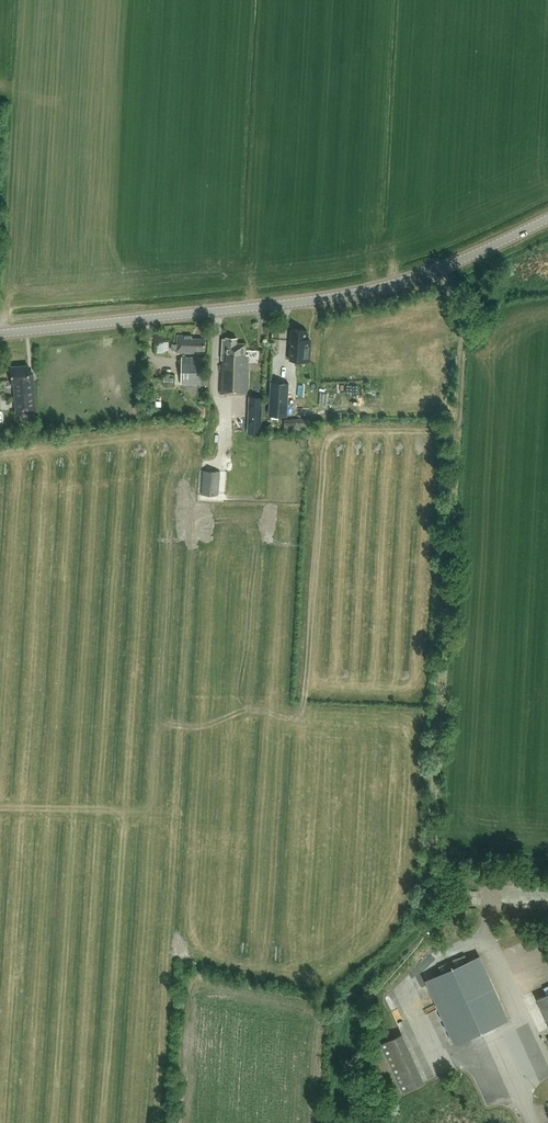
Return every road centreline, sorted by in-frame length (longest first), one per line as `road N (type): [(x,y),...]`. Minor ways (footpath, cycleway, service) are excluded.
road 1 (track): [(440,268),(460,314),(462,342),(428,899),(416,927),(345,1007),(335,1122)]
road 2 (secondary): [(0,334),(361,291),(440,268),(547,218)]

